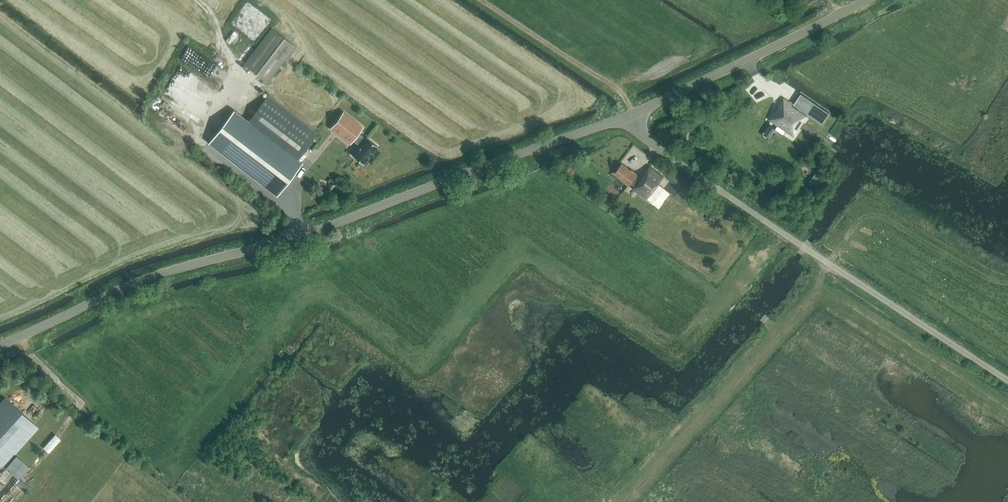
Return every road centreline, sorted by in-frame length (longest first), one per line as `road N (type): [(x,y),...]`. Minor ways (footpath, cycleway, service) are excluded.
road 1 (unclassified): [(0,346),(128,285),(298,234),(631,116)]
road 2 (unclassified): [(1007,381),(643,135),(631,116)]
road 3 (track): [(628,501),(805,308),(828,264)]
road 4 (track): [(292,213),(196,140),(239,82),(200,0)]
road 5 (unclassified): [(631,116),(864,0)]

